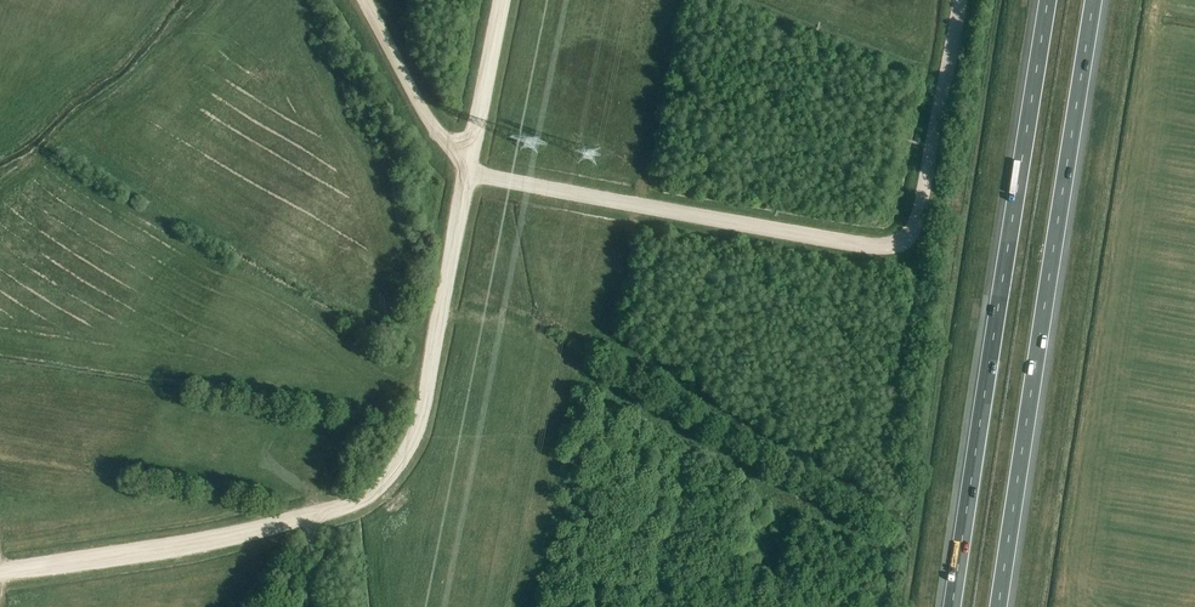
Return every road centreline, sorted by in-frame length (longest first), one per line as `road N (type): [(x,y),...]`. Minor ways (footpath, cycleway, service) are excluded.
road 1 (track): [(959,0),(920,214),(899,243),(878,248),(468,174)]
road 2 (motorway): [(1049,0),(953,606)]
road 3 (motorway): [(999,606),(1094,0)]
road 4 (track): [(365,0),(427,117),(451,145),(472,154)]

